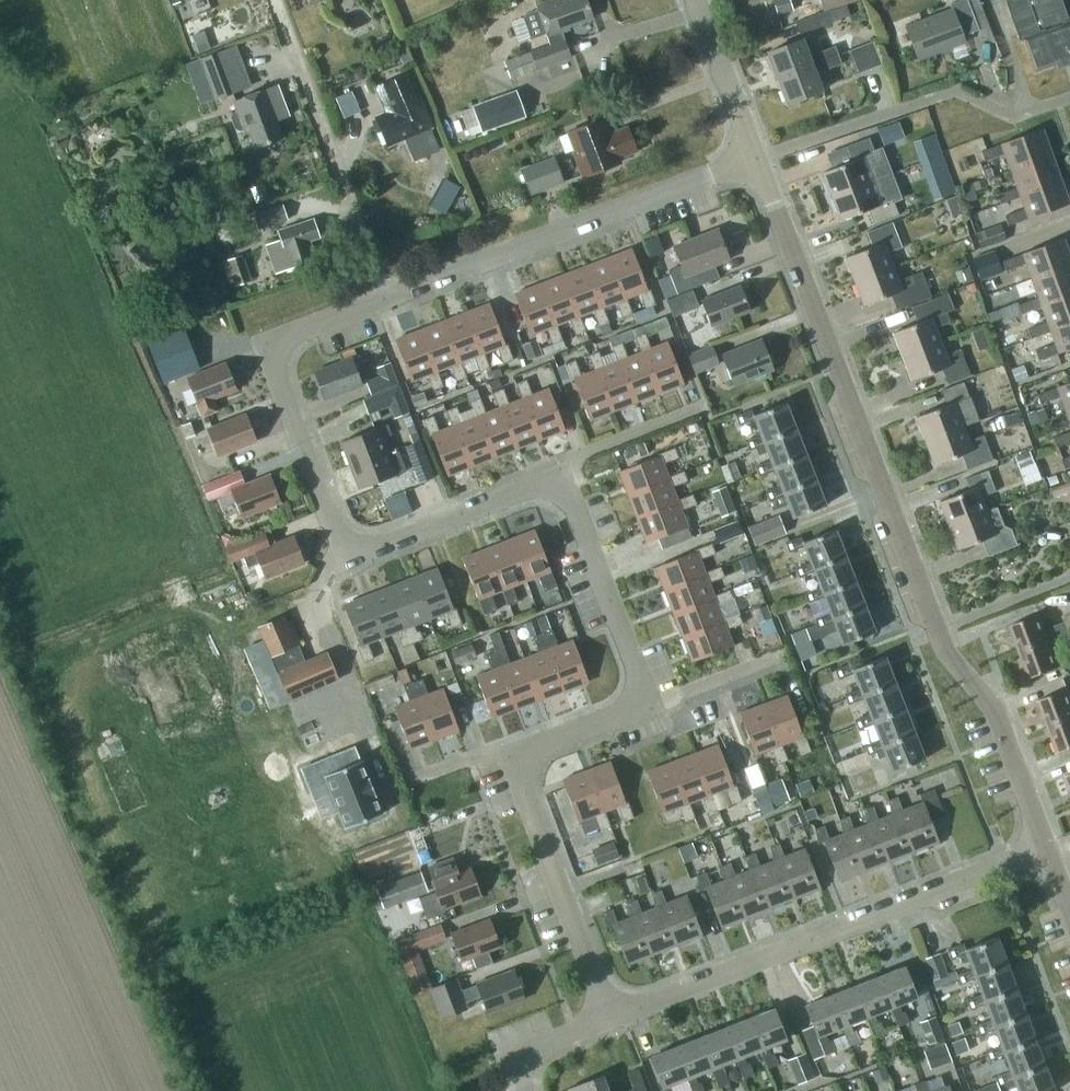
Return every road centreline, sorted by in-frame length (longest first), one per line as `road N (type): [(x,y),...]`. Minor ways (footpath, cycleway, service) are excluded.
road 1 (residential): [(611,1018),(511,756),(648,703),(560,476),(371,548),(347,546),(335,532),(273,354),(286,336),(756,156)]
road 2 (unclassified): [(1044,846),(995,709),(944,649),(756,156)]
road 3 (residential): [(611,1018),(1044,846)]
road 4 (unclassified): [(756,156),(697,0)]
road 5 (residential): [(523,1090),(528,1055),(611,1018)]

